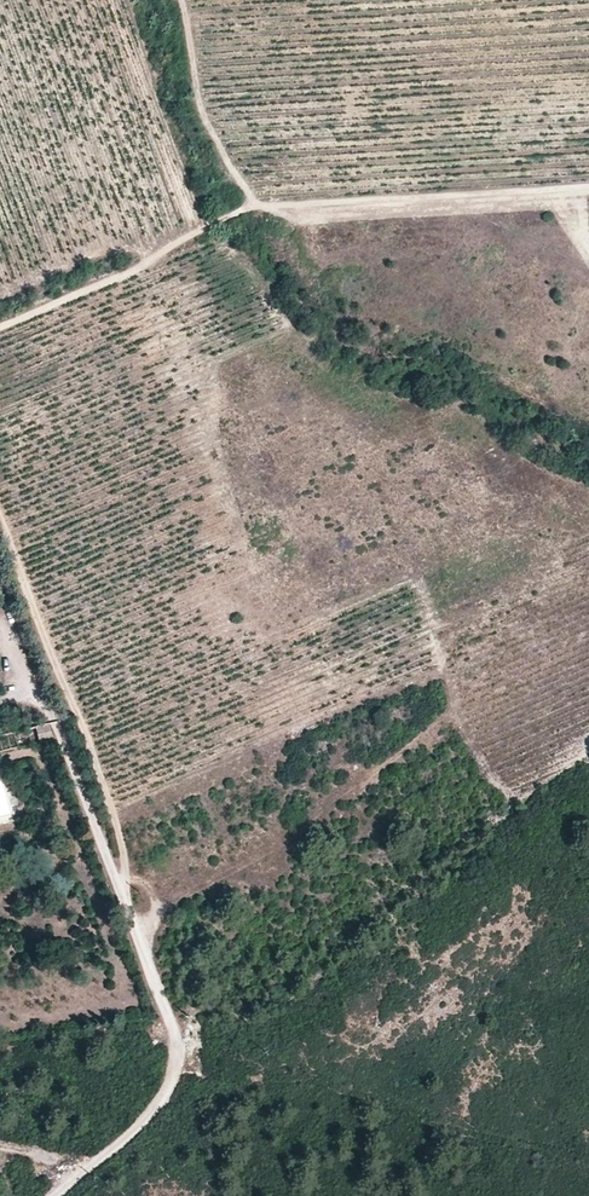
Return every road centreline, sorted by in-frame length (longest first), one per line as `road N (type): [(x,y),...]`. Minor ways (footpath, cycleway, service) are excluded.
road 1 (track): [(0,328),(140,269),(188,235),(249,207),(588,187)]
road 2 (unclassified): [(57,1195),(149,1115),(166,1093),(176,1051),(68,764)]
road 3 (track): [(125,906),(123,854),(98,762),(0,516)]

